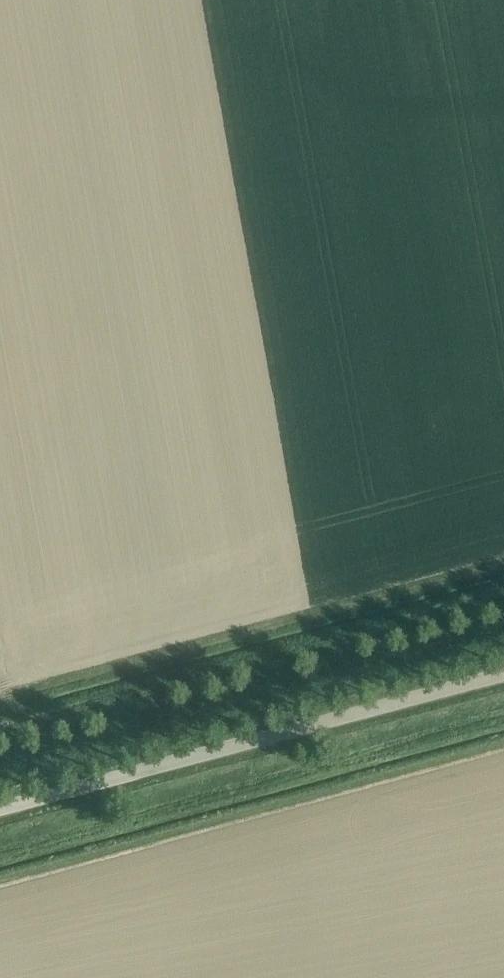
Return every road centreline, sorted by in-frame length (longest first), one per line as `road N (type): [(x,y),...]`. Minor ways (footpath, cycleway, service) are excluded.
road 1 (unclassified): [(0,812),(503,679)]

